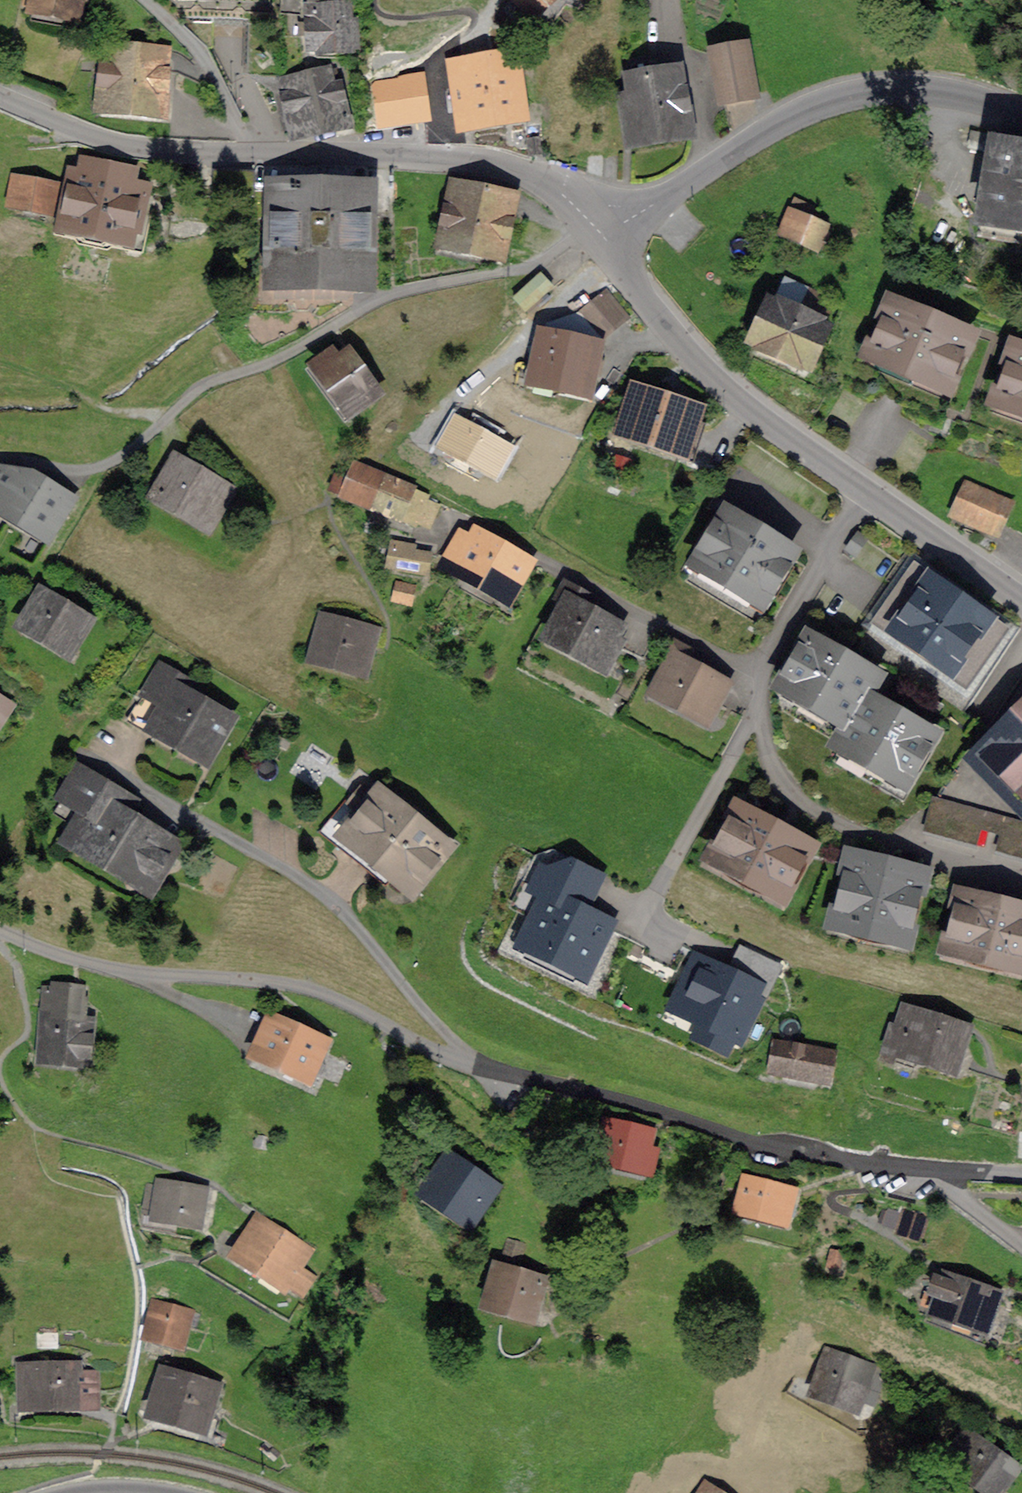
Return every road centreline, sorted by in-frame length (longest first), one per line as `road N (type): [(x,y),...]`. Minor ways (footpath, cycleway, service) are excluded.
road 1 (residential): [(0,932),(114,969),(317,990),(443,1055),(781,1149),(1021,1175)]
road 2 (residential): [(561,195),(522,172),(477,161),(132,147),(0,97)]
road 3 (residential): [(1021,600),(726,389),(617,254)]
road 4 (residential): [(659,200),(794,112),(840,93),(912,87),(1021,111)]

